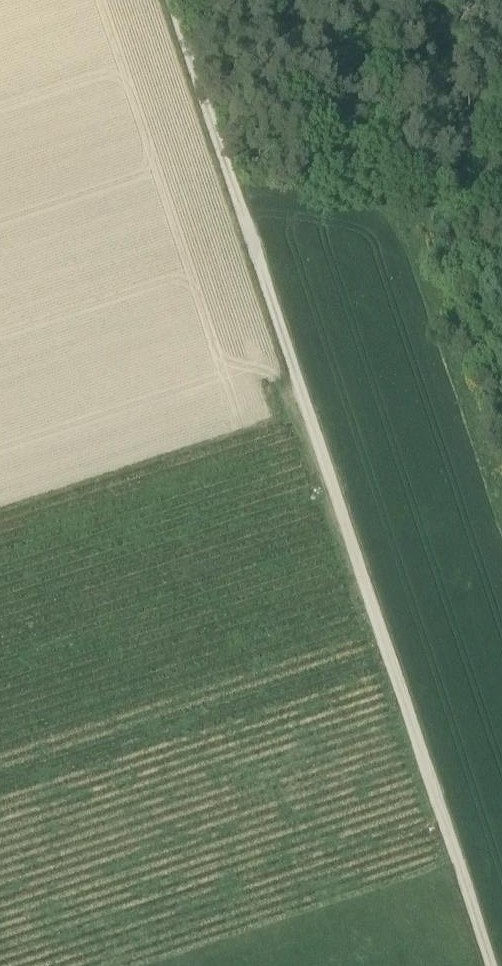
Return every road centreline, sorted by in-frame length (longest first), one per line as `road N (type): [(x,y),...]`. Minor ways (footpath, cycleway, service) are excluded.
road 1 (track): [(172,0),(490,965)]

